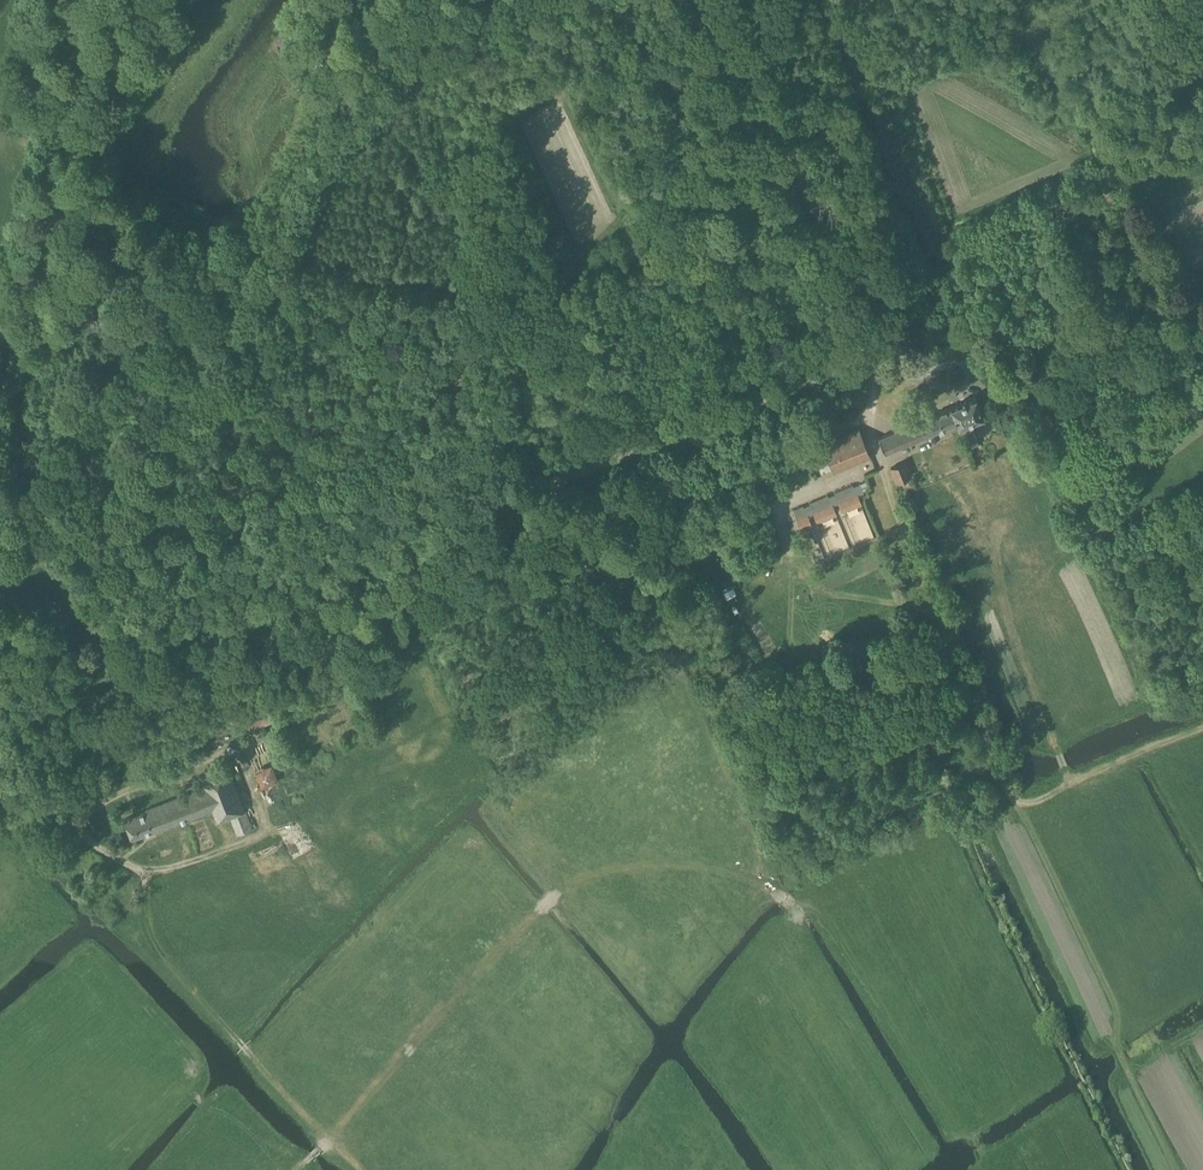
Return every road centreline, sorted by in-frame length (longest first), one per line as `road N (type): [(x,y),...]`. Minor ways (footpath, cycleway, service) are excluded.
road 1 (residential): [(0,599),(191,629),(857,360),(867,349),(858,314),(728,0)]
road 2 (track): [(245,777),(267,833),(144,871),(40,806),(16,769),(1,708),(17,639),(40,605)]
road 3 (track): [(875,364),(862,415),(1000,795)]
road 4 (track): [(144,871),(150,940),(356,1169)]
road 5 (track): [(220,324),(317,109),(351,70),(405,44)]
road 6 (track): [(967,829),(1000,795),(1020,801),(1064,787),(1202,728)]
road 7 (track): [(300,1169),(455,992)]

